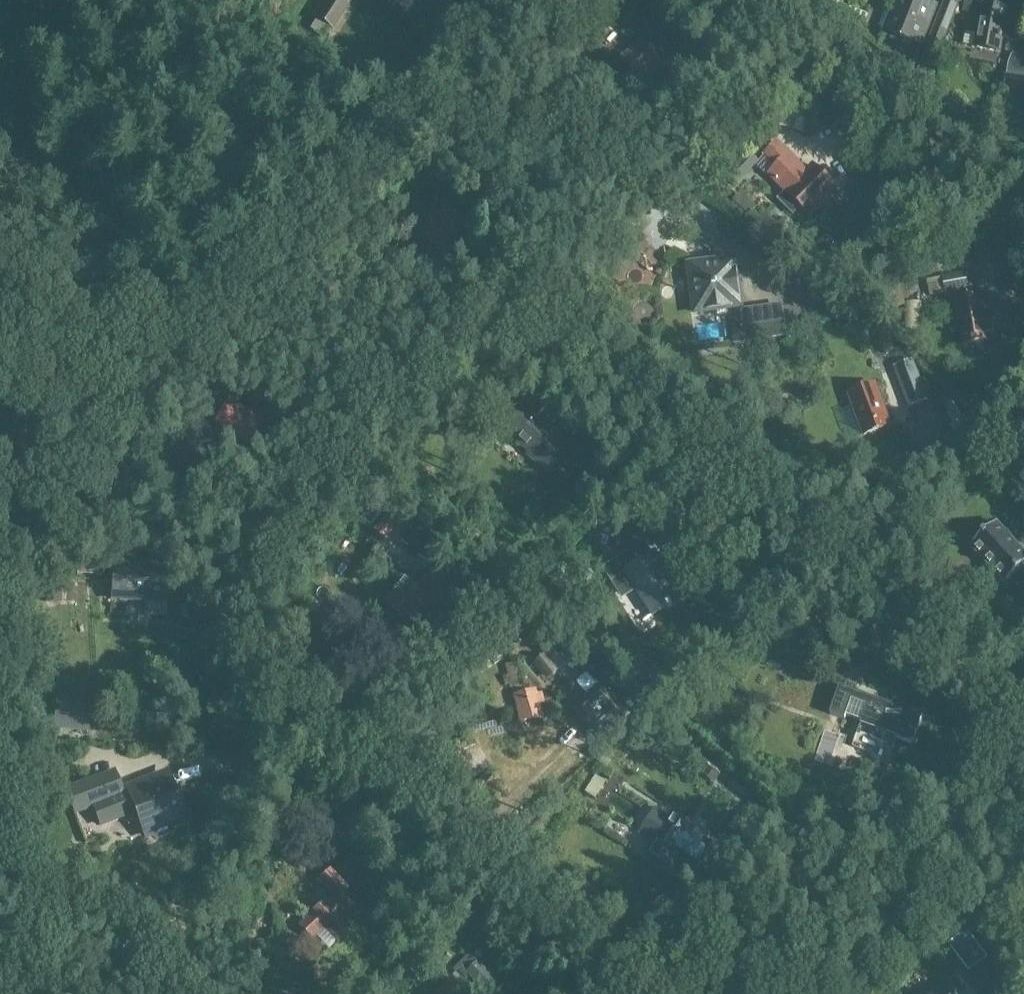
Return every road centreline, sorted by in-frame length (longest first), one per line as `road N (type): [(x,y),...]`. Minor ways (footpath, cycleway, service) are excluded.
road 1 (track): [(1023,707),(927,641),(508,300)]
road 2 (track): [(253,668),(263,549),(508,300)]
road 3 (track): [(688,993),(326,732)]
road 4 (track): [(508,300),(661,157),(863,37)]
road 5 (track): [(1023,173),(819,0)]
road 6 (track): [(230,993),(245,736)]
road 7 (track): [(326,732),(245,736),(253,668)]

